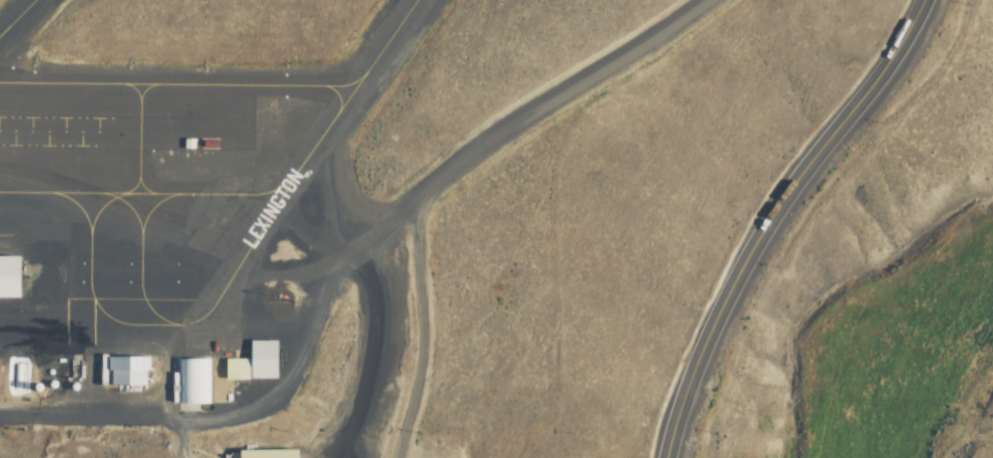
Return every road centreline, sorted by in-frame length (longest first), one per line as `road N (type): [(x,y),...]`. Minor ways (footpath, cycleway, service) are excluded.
road 1 (residential): [(0,418),(189,421),(250,413),(272,400),(325,289),(361,240),(458,162),(702,0)]
road 2 (secondary): [(664,457),(688,378),(766,222),(902,40),(922,0)]

